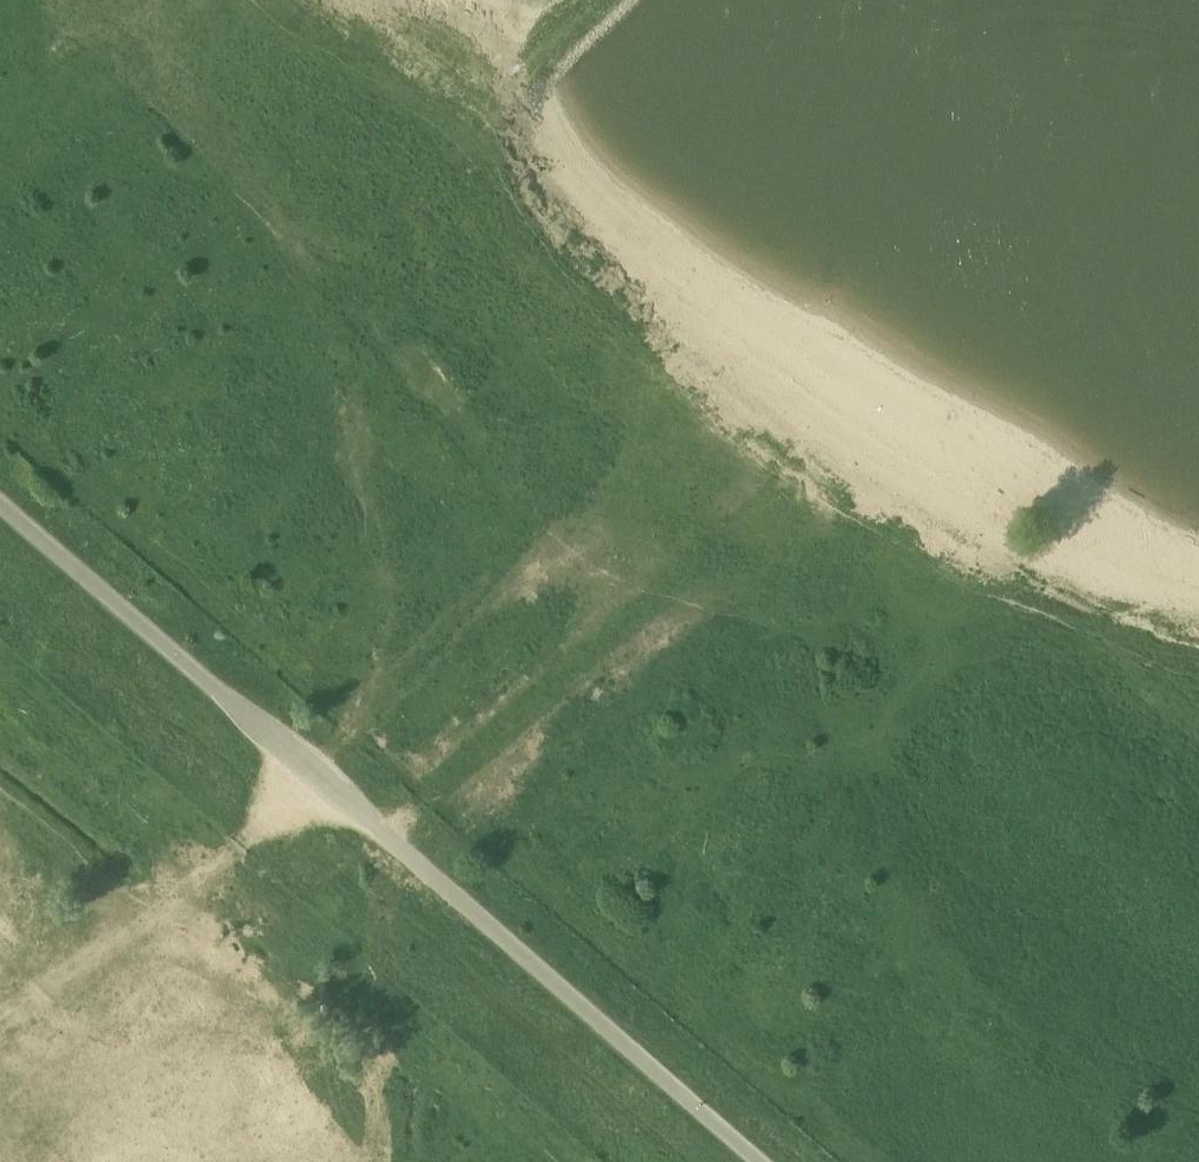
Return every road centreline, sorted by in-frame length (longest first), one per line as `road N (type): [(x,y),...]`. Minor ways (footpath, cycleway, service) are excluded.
road 1 (unclassified): [(760,1161),(0,503)]

